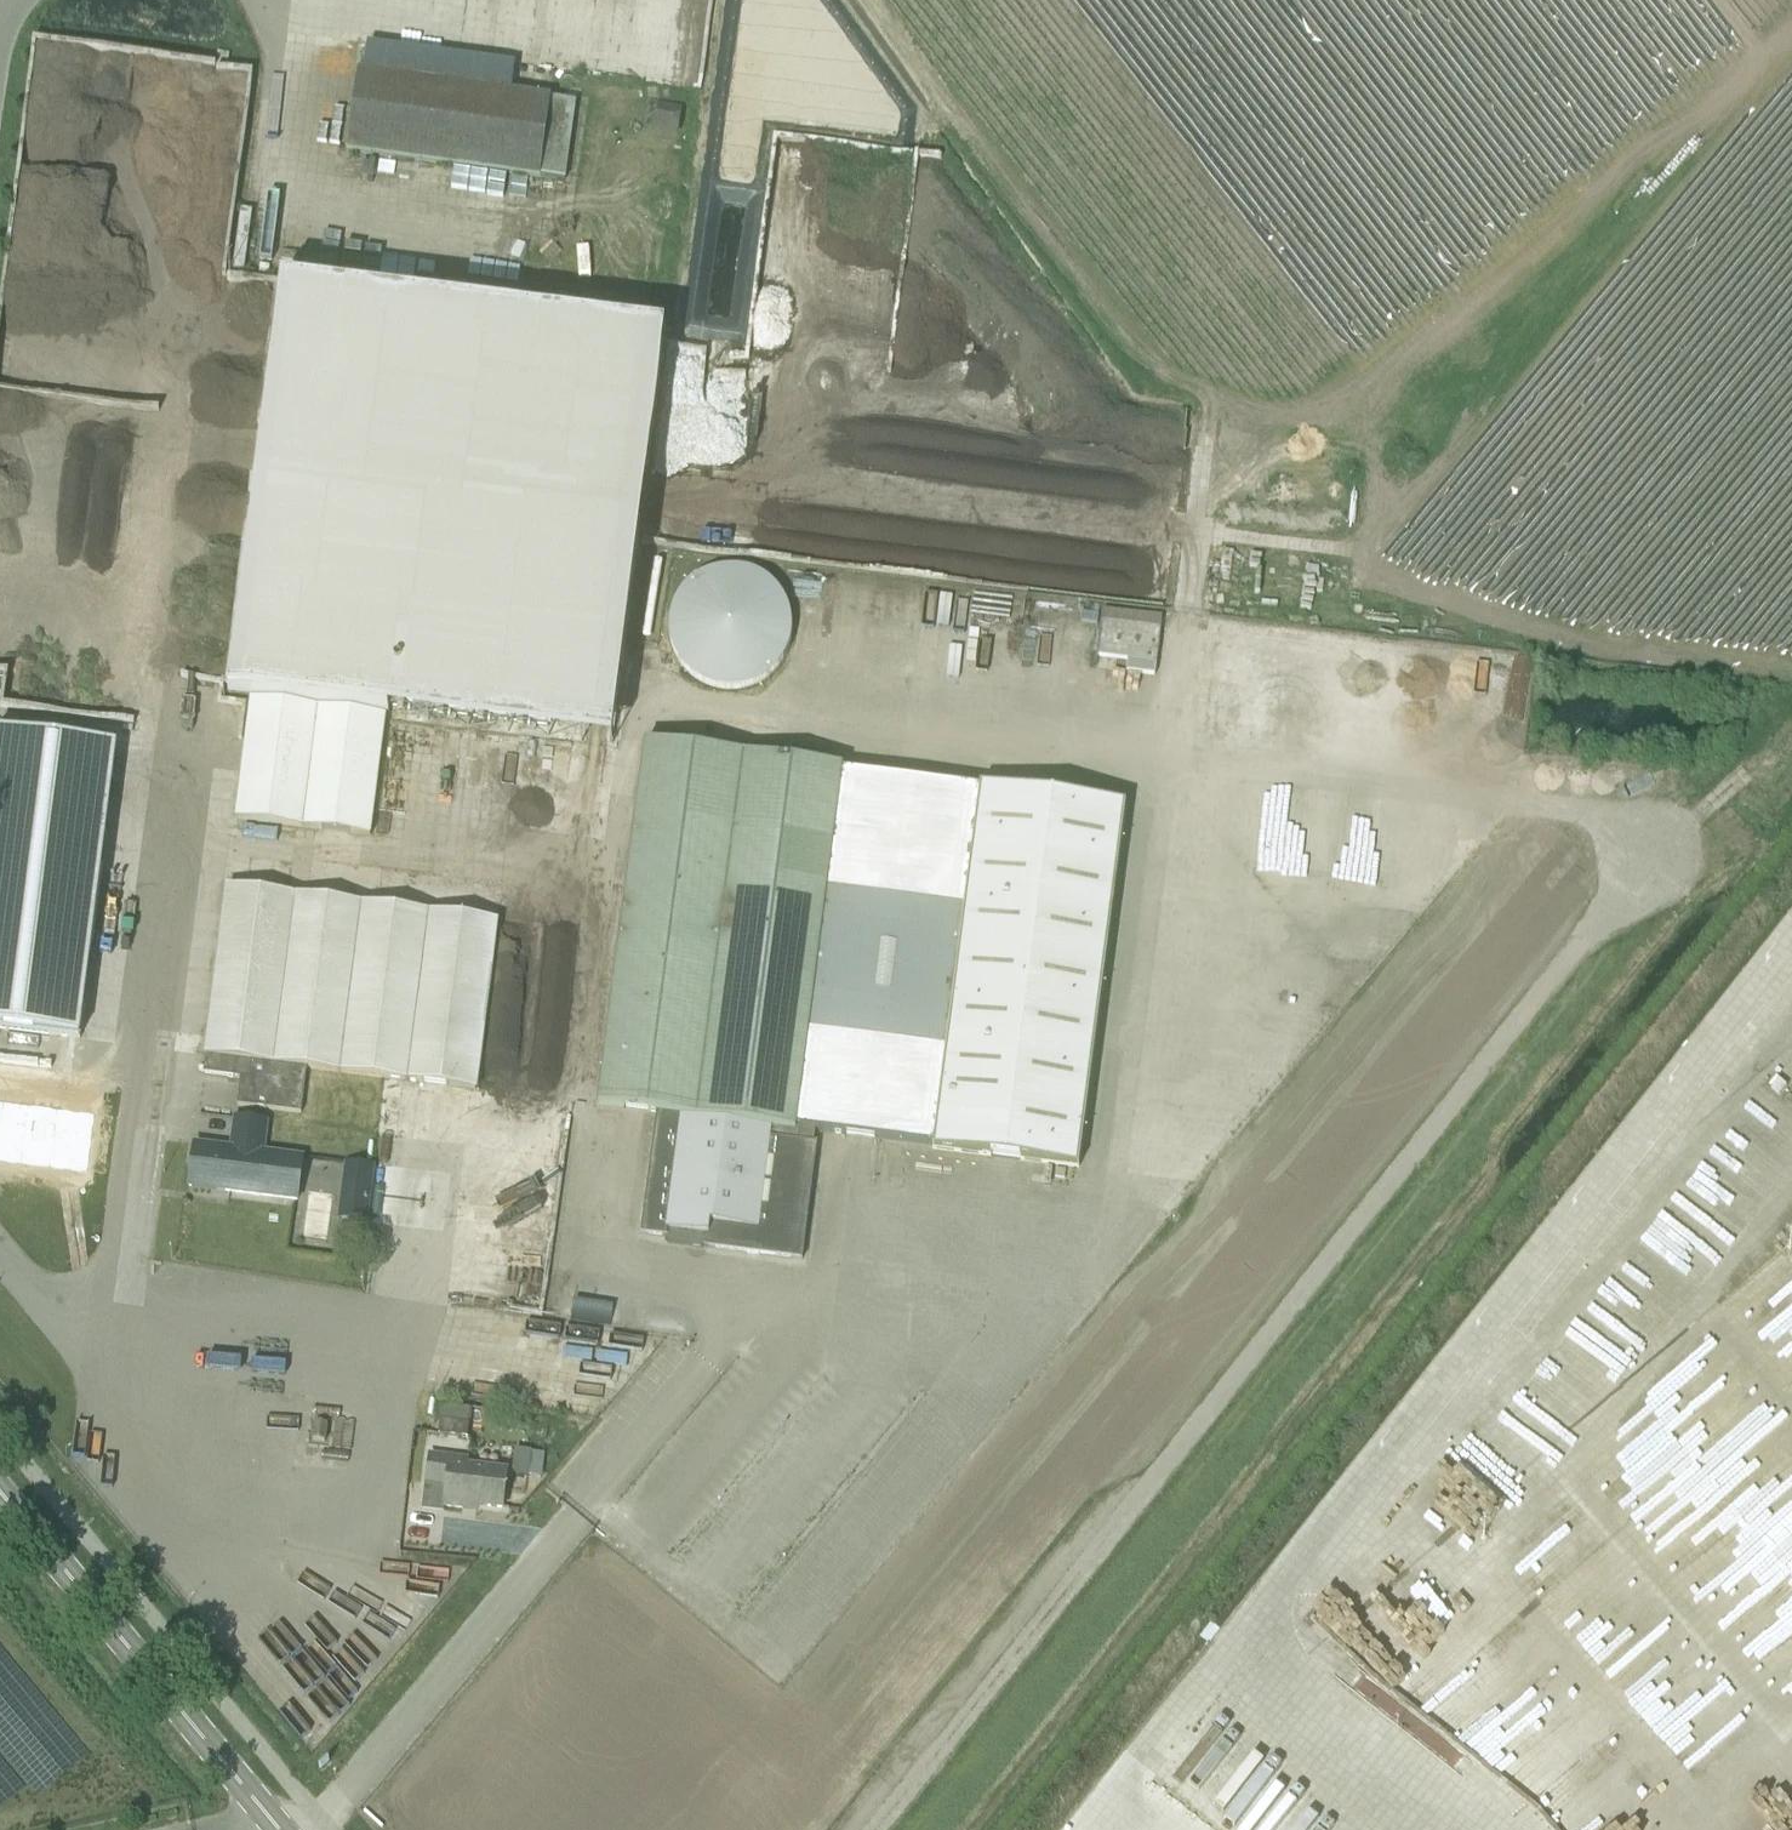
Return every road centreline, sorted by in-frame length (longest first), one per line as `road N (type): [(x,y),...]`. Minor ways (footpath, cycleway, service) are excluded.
road 1 (tertiary): [(280,1829),(0,1491)]

